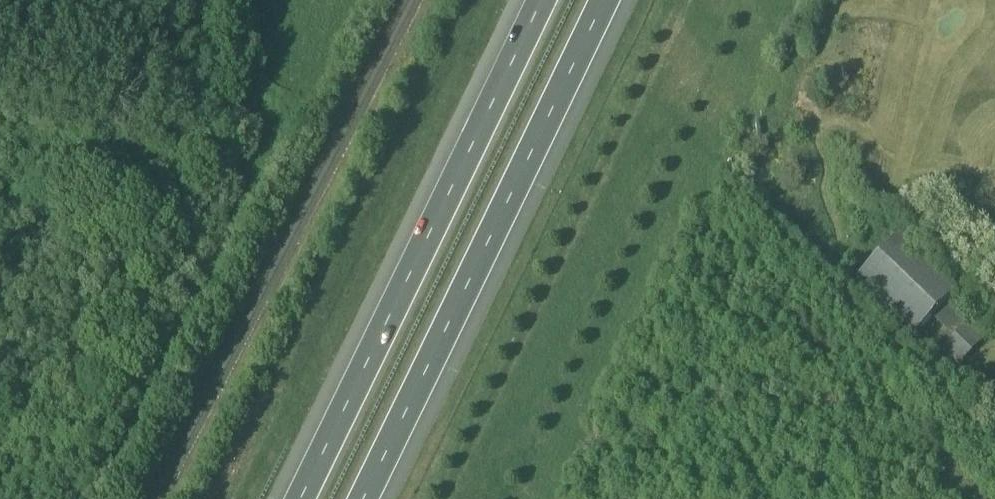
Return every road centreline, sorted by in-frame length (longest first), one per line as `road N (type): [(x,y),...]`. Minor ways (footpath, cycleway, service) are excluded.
road 1 (motorway): [(362,498),(604,0)]
road 2 (motorway): [(541,0),(301,498)]

